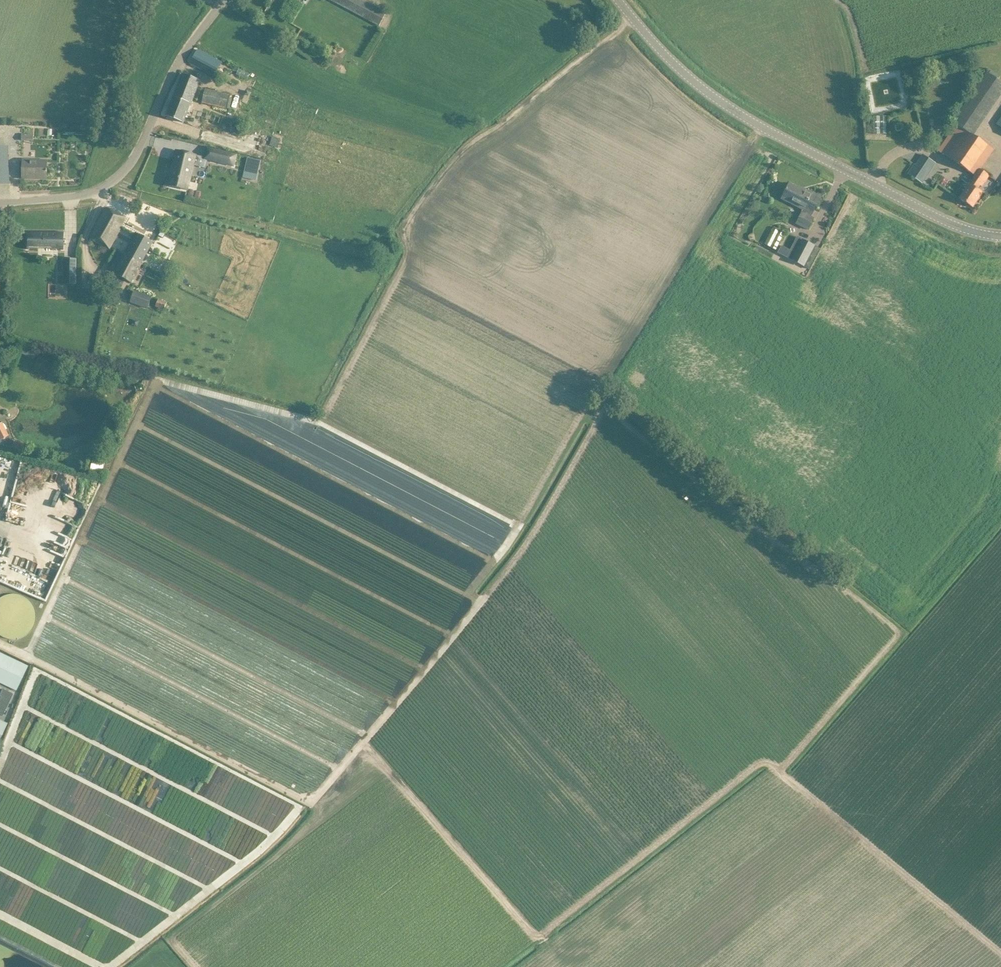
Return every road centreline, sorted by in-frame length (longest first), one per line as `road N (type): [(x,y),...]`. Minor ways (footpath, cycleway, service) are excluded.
road 1 (tertiary): [(1000,237),(924,211),(768,134),(708,94),(616,0)]
road 2 (unclassified): [(0,206),(125,191),(180,67),(226,0)]

